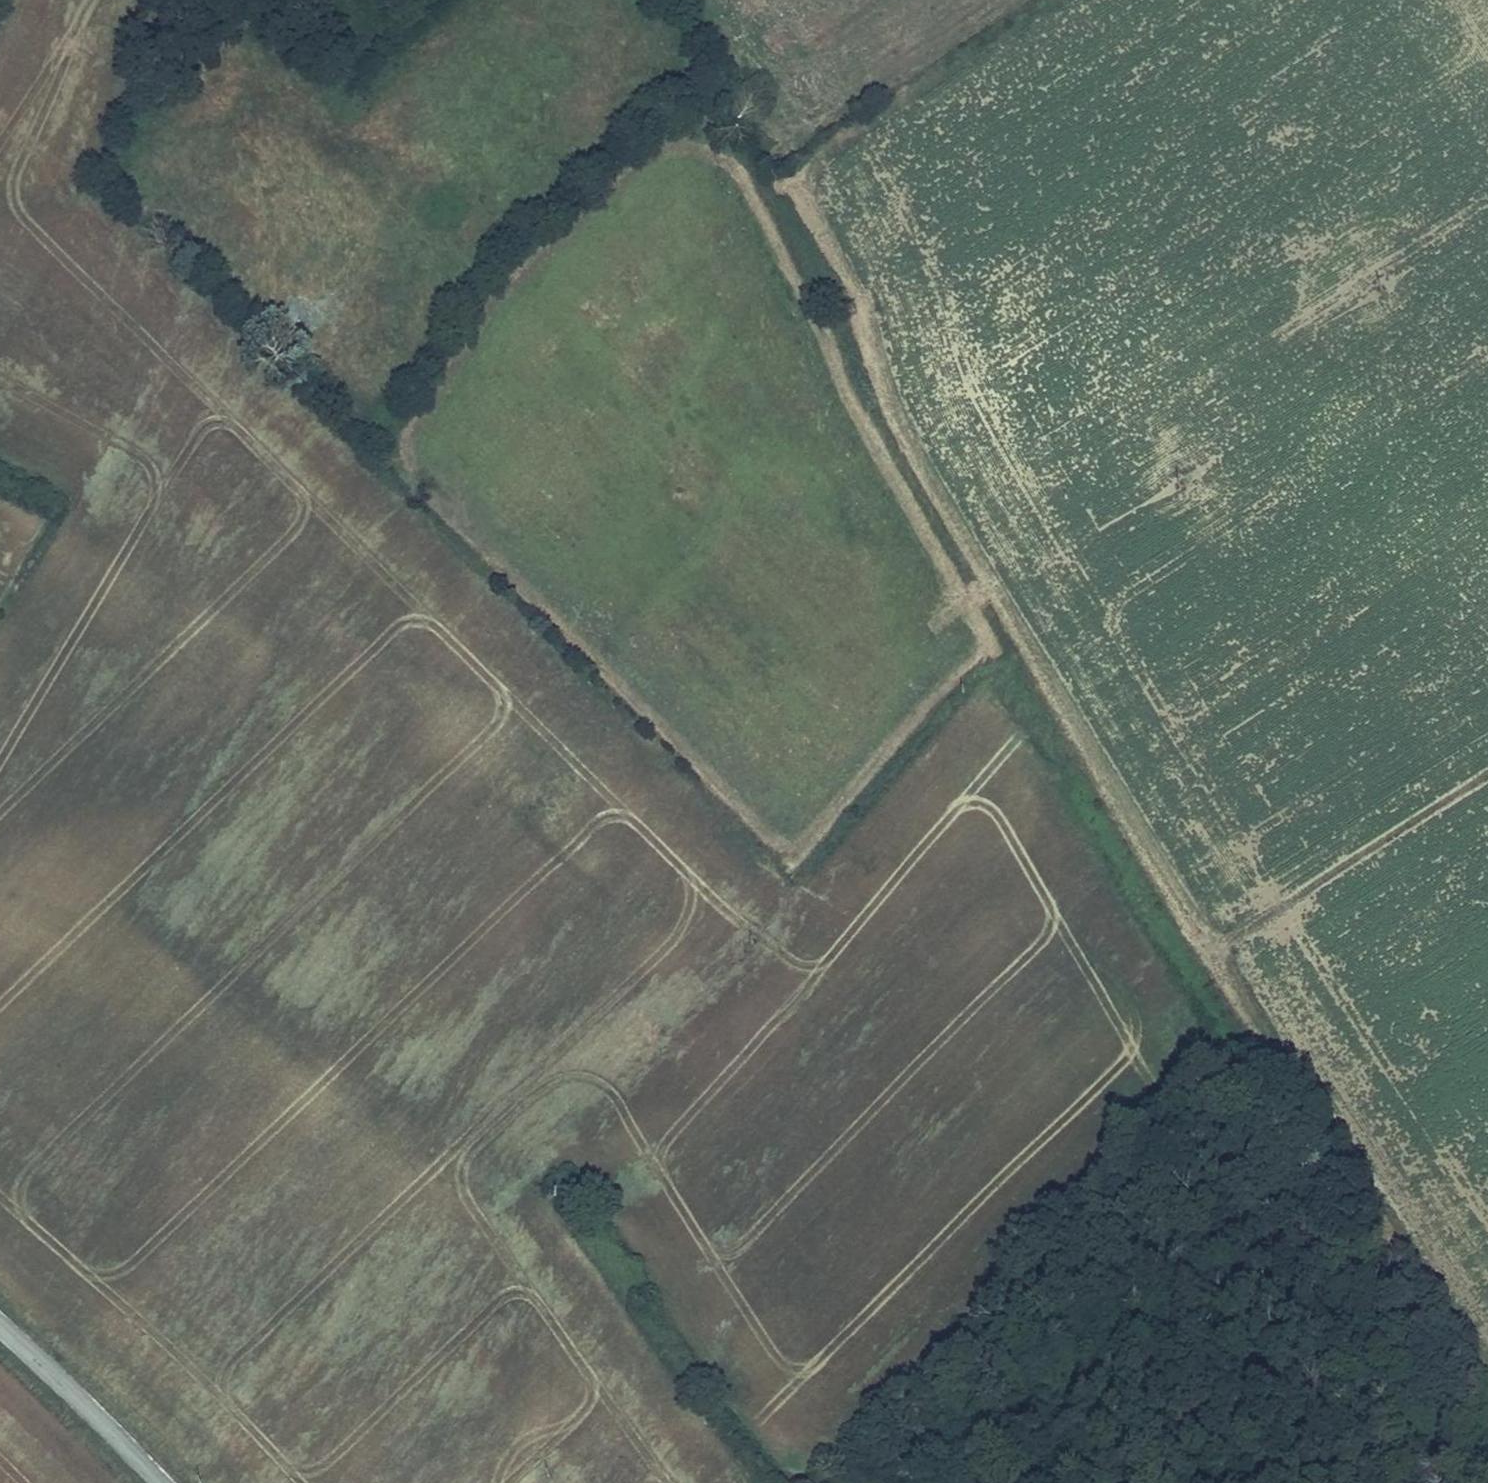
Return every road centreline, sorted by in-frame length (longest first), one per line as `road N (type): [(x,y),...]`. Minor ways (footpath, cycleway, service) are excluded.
road 1 (unclassified): [(164,1482),(0,1322)]

